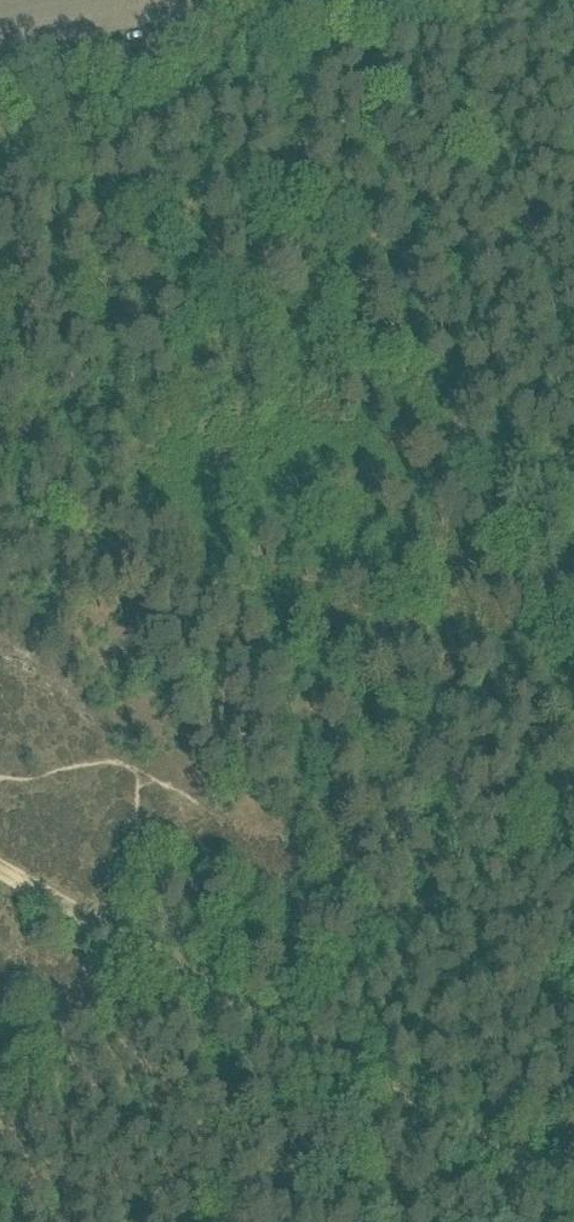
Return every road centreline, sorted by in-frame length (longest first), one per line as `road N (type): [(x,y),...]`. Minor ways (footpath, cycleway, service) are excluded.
road 1 (track): [(573,1196),(0,873)]
road 2 (unclassified): [(430,0),(0,75)]

